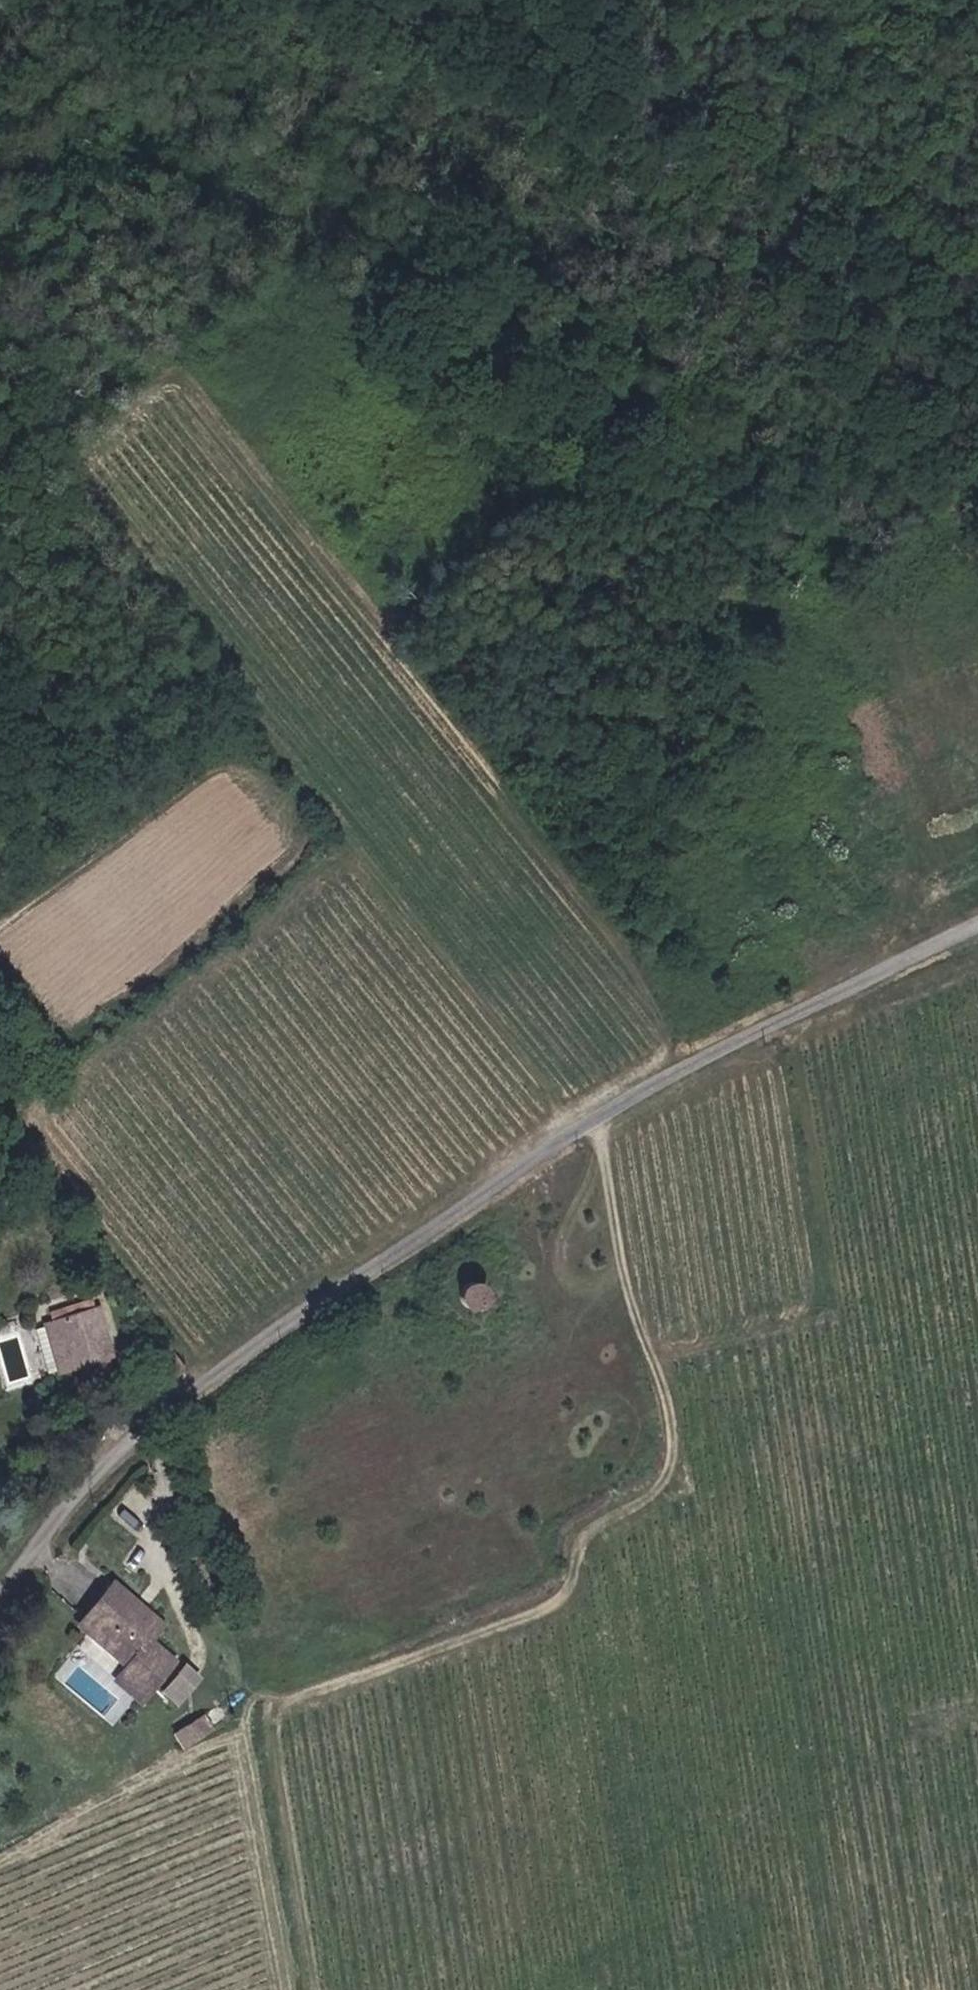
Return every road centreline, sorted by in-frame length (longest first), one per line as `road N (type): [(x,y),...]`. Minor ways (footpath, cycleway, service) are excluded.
road 1 (unclassified): [(977,926),(593,1123),(181,1400),(124,1447),(0,1597)]

